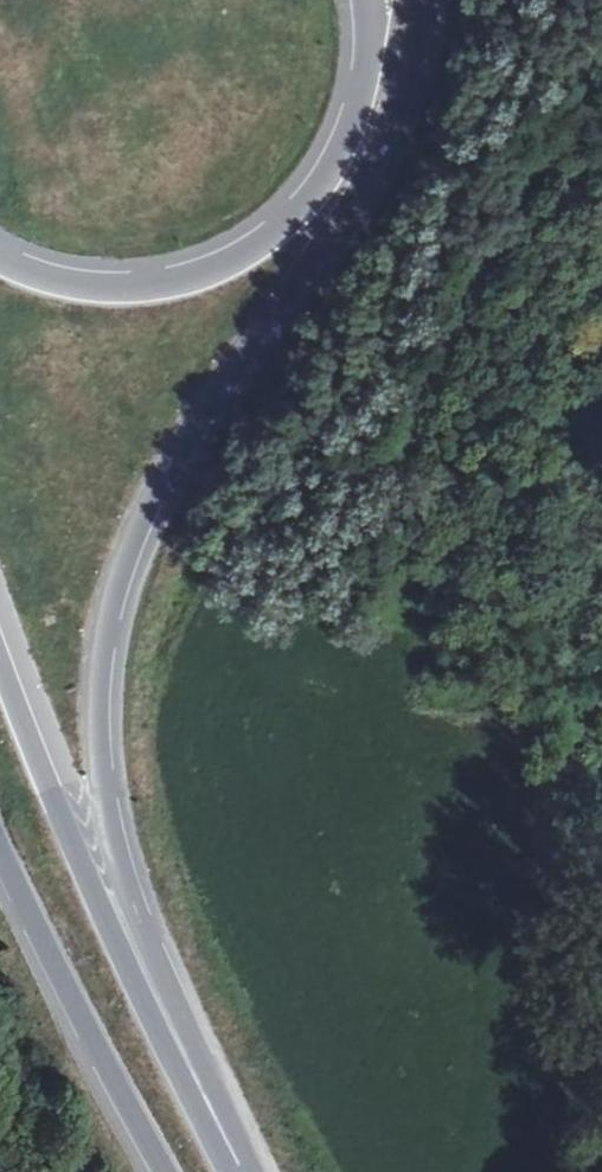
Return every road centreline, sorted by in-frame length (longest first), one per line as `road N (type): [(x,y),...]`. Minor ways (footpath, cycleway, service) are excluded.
road 1 (primary): [(248,1171),(124,860),(102,750),(102,669),(115,595),(143,519),(183,446),(368,179),(435,0)]
road 2 (motorway): [(243,1171),(106,921),(0,660)]
road 3 (motorway): [(373,11),(374,60),(334,165),(296,215),(248,254),(185,277),(119,288),(45,278),(0,259)]
road 4 (primary): [(0,854),(74,1011),(164,1171)]

